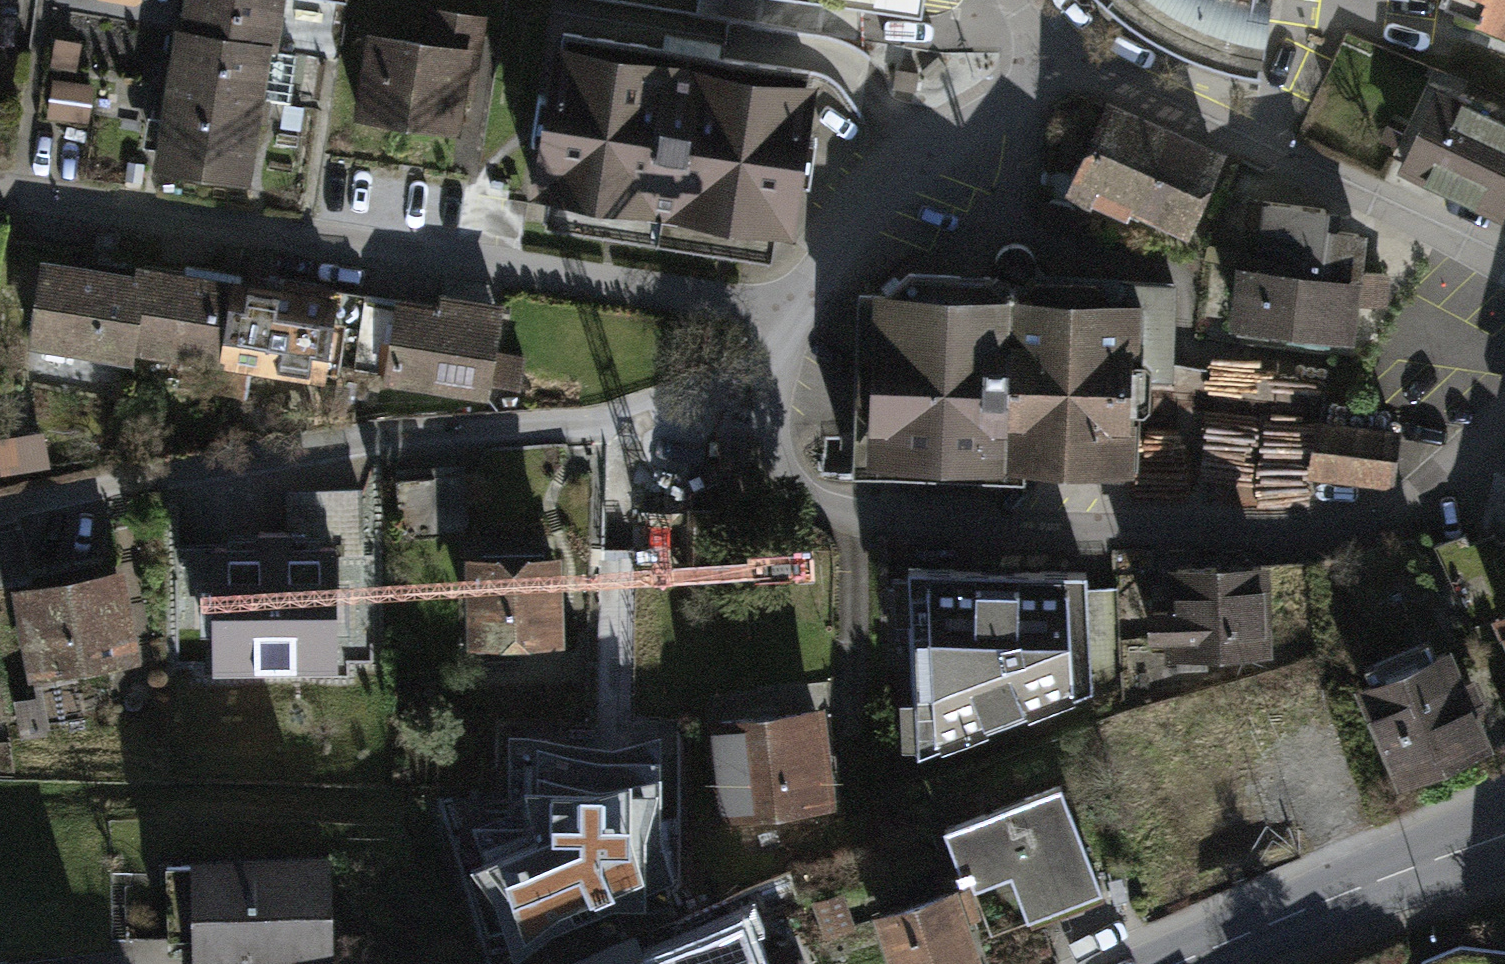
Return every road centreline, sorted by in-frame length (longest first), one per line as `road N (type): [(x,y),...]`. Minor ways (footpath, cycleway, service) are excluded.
road 1 (residential): [(771,370),(779,470),(821,506),(893,526),(1293,521),(1491,468),(1504,444)]
road 2 (residential): [(802,306),(0,192)]
road 3 (residential): [(0,514),(335,443),(638,417),(698,402),(771,370)]
road 4 (residential): [(1504,255),(1056,62)]
road 5 (residential): [(802,306),(898,180),(1026,93),(1056,62)]
road 6 (primary): [(1504,836),(1174,963)]

